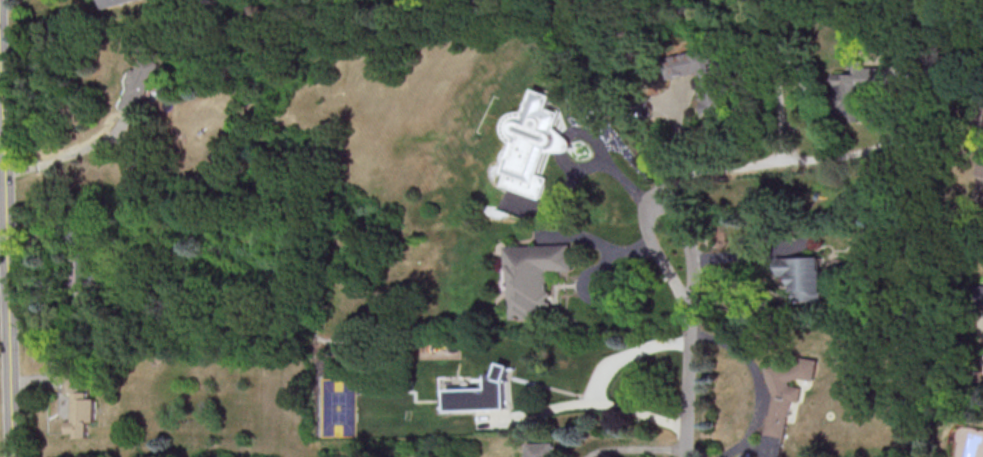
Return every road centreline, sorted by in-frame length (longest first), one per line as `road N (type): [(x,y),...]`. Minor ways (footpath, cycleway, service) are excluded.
road 1 (tertiary): [(0,93),(11,456)]
road 2 (residential): [(692,311),(651,239),(650,214),(665,203),(675,207),(690,247),(692,311)]
road 3 (residential): [(687,456),(692,311)]

